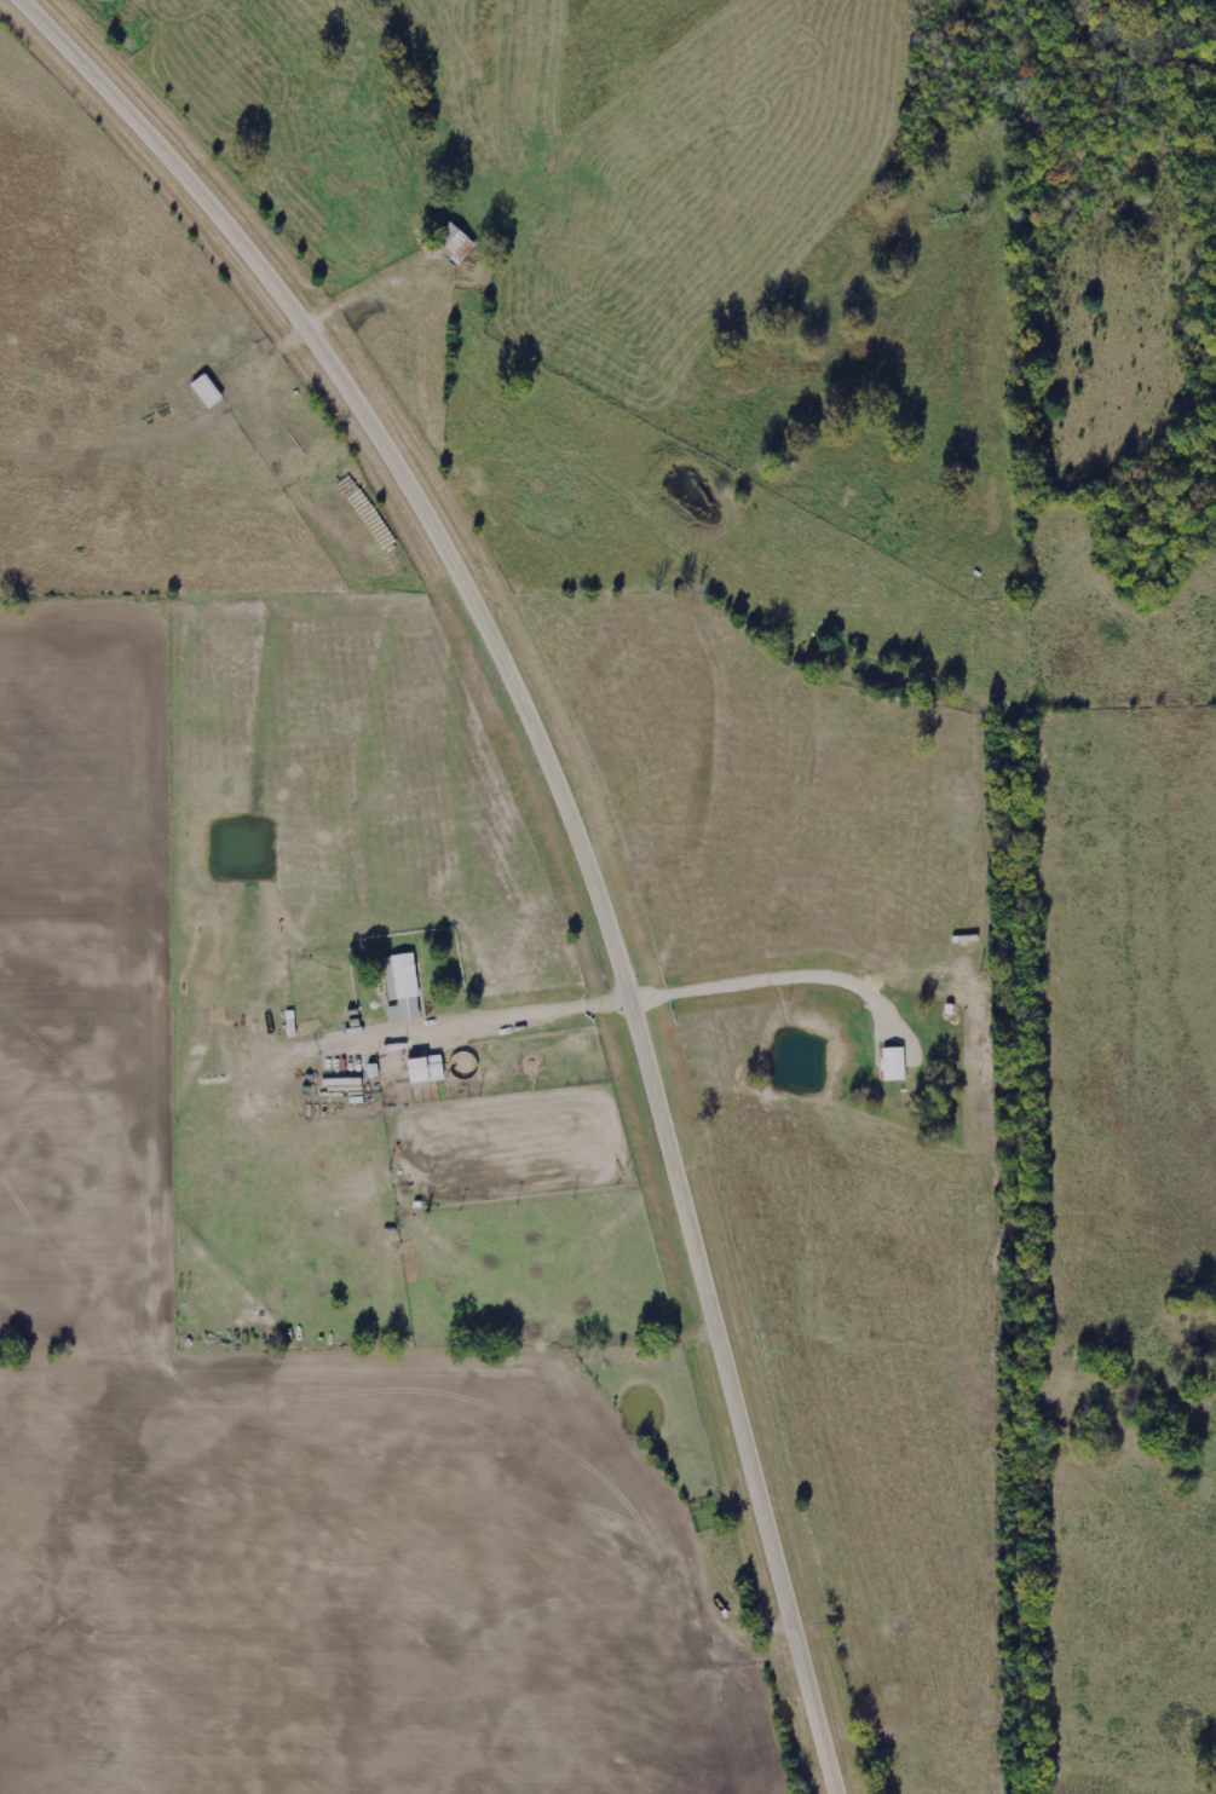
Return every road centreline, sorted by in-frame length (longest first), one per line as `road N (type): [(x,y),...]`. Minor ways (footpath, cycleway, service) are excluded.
road 1 (tertiary): [(23,0),(203,197),(321,350),(421,507),(528,713),(610,929),(836,1793)]

